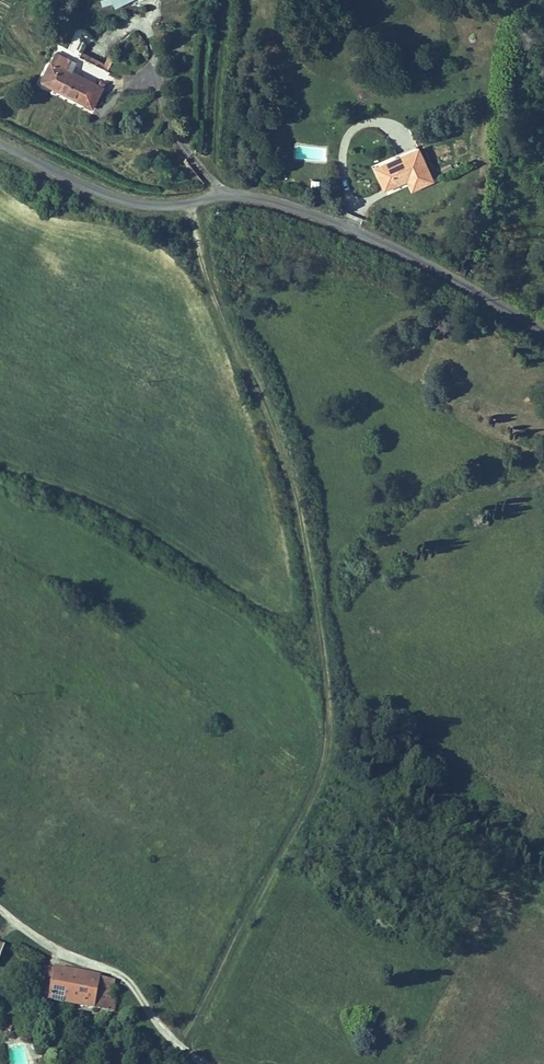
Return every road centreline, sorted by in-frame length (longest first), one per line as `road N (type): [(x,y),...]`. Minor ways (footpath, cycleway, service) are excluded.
road 1 (track): [(169,1063),(280,855),(313,776),(324,720),(291,496),(187,202)]
road 2 (unclassified): [(0,143),(128,202),(233,195),(309,211),(426,263),(543,330)]
road 3 (unclassified): [(205,1063),(178,1046),(119,974),(33,937),(0,911)]

